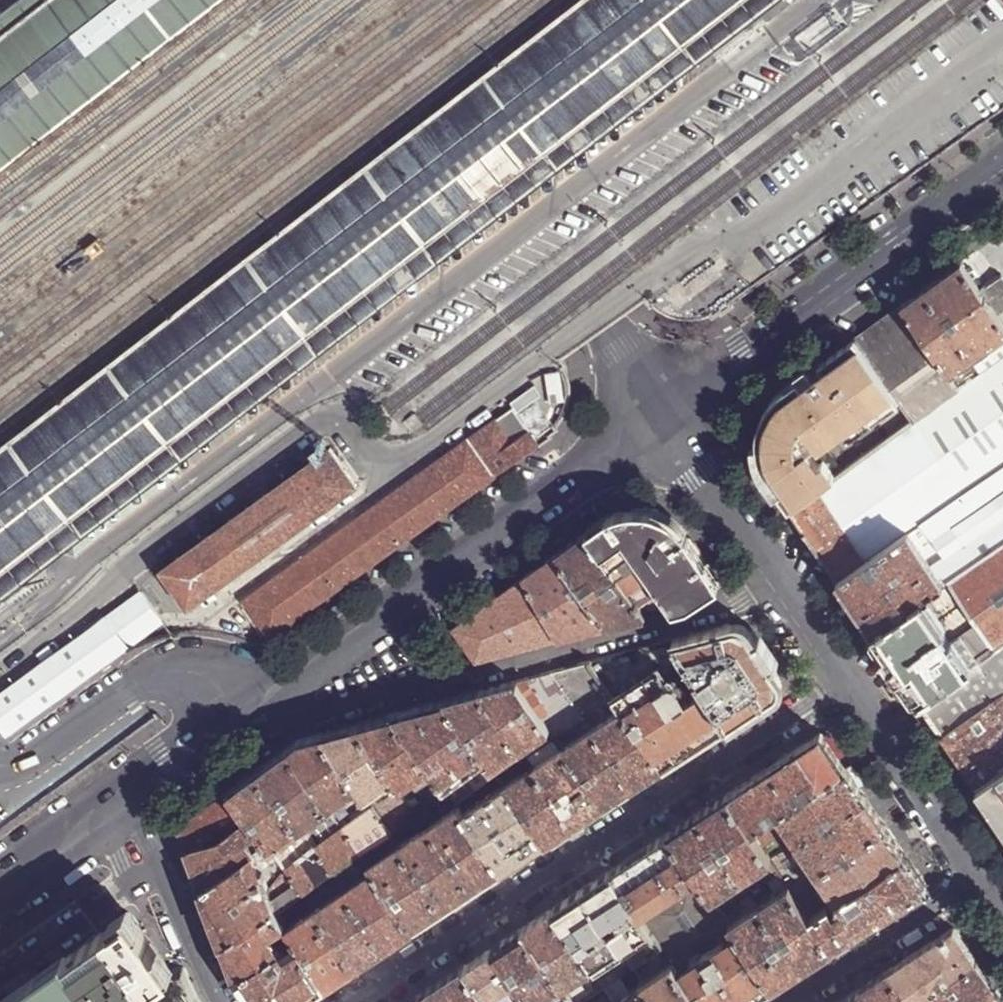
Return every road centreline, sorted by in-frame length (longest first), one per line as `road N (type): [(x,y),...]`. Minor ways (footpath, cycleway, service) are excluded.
road 1 (residential): [(832,689),(356,1001)]
road 2 (residential): [(242,715),(296,713),(710,613),(761,586)]
road 3 (secondary): [(661,415),(242,715)]
road 4 (tertiary): [(661,415),(365,0)]
road 5 (tertiary): [(1002,169),(661,415)]
road 6 (secondary): [(968,887),(832,689)]
road 7 (residential): [(218,1001),(133,793)]
road 8 (residential): [(791,1001),(968,887)]
road 9 (secondary): [(761,586),(691,483),(661,415)]
road 10 (secondary): [(133,793),(0,893)]
road 11 (secondary): [(242,715),(133,793)]
road 12 (secondary): [(832,689),(761,586)]

